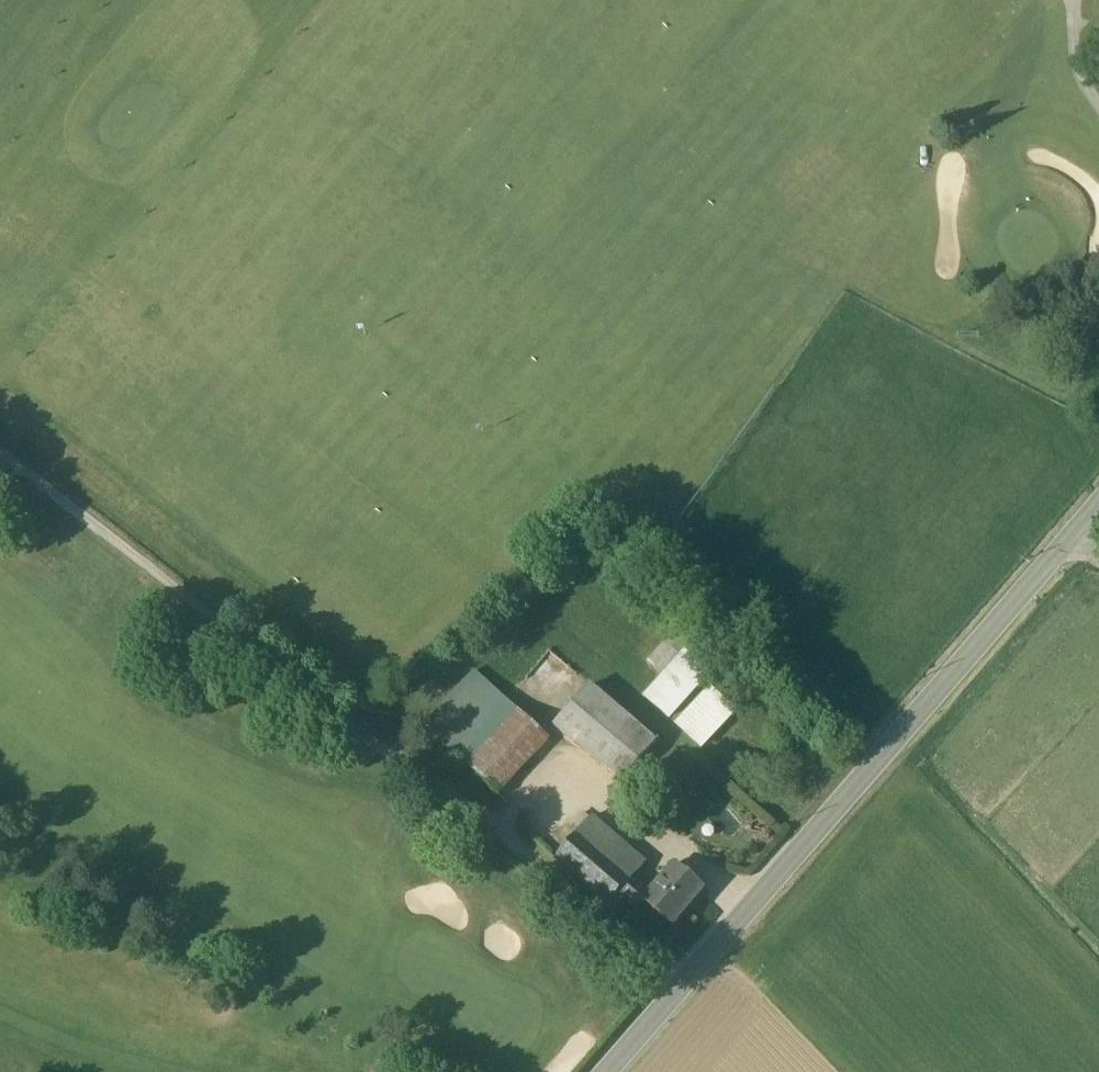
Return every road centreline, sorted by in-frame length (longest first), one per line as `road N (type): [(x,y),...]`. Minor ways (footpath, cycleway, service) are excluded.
road 1 (track): [(0,451),(683,985)]
road 2 (secondary): [(1080,528),(607,1071)]

